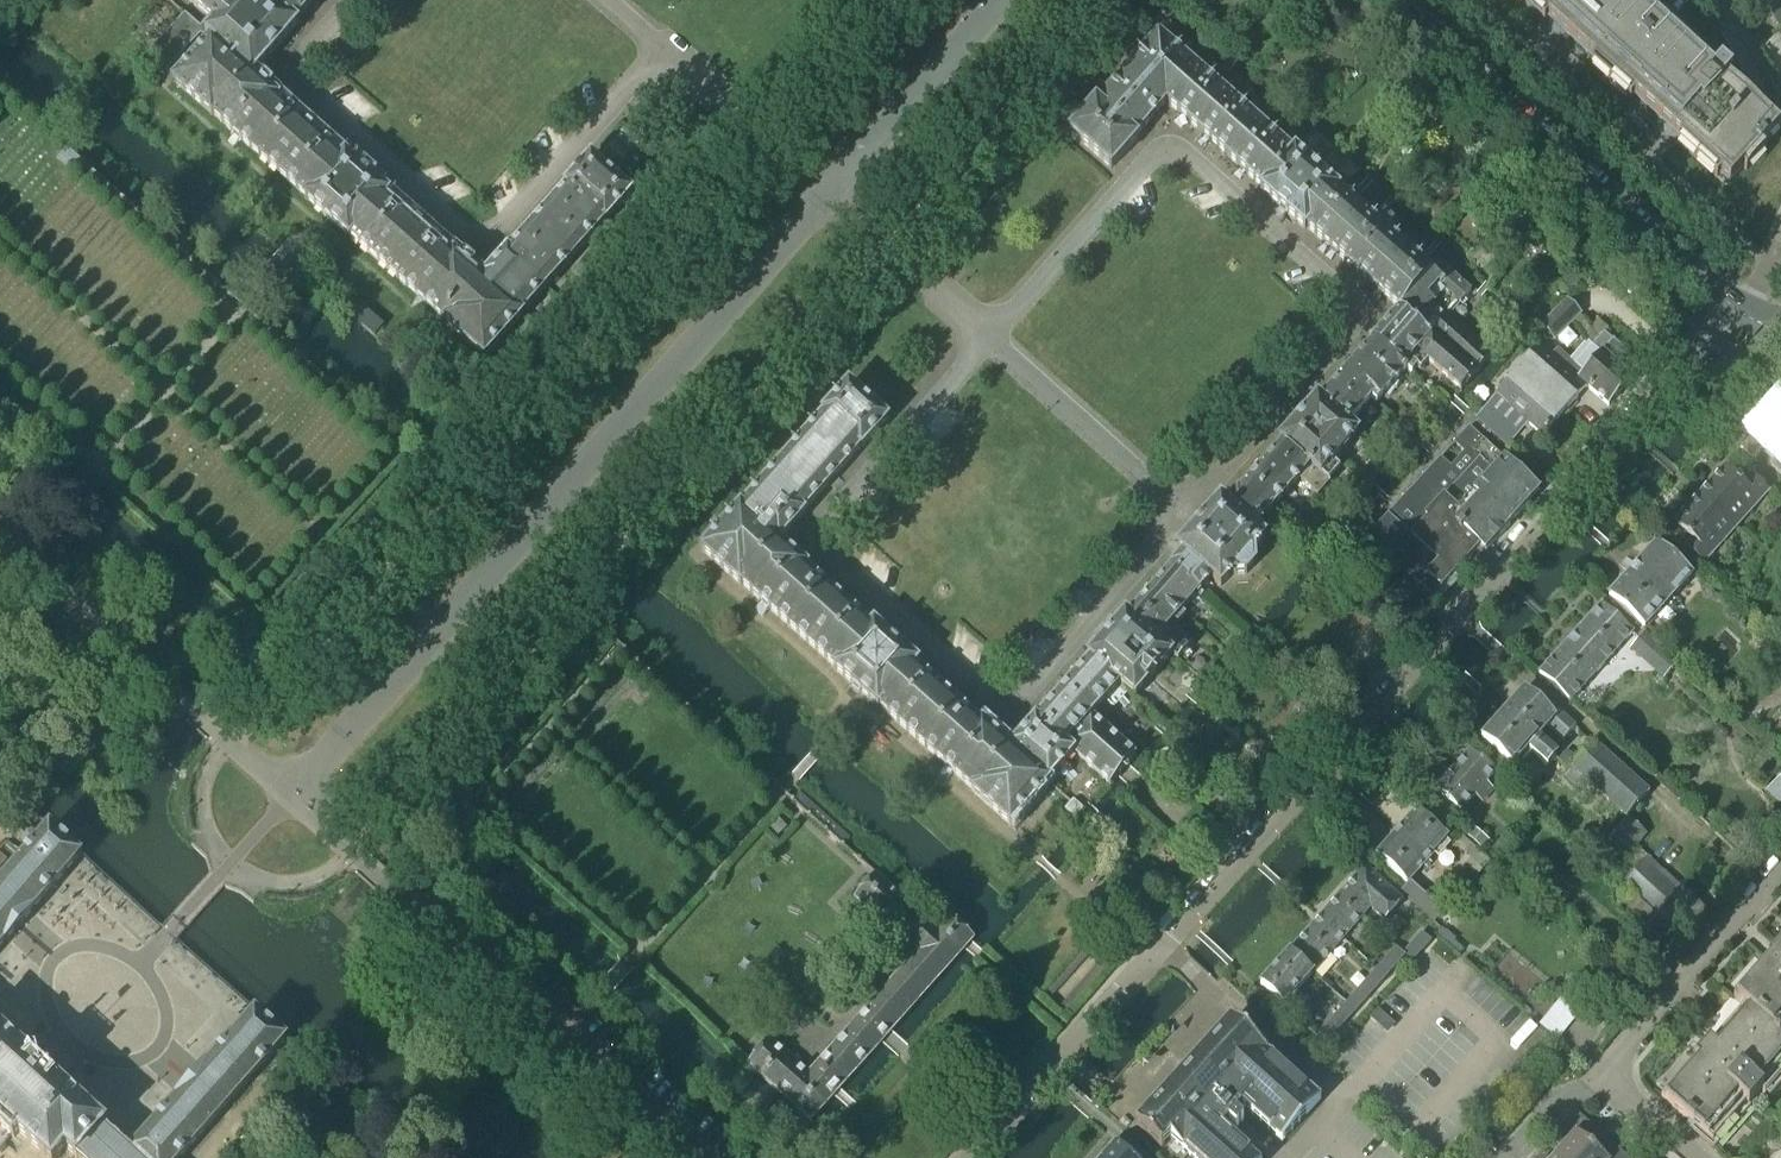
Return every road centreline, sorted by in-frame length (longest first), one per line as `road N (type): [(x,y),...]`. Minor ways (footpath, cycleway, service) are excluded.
road 1 (residential): [(1737,302),(969,1157)]
road 2 (residential): [(292,794),(826,190)]
road 3 (residential): [(1187,512),(1025,694),(1007,700),(984,693),(838,561),(826,536),(837,511),(989,335)]
road 4 (residential): [(1187,512),(1347,336),(1351,313),(1342,288),(1193,158),(1169,151),(1146,162),(989,335)]
road 5 (residential): [(354,0),(305,55),(303,88),(463,230),(480,236),(496,231),(666,47)]
road 6 (residential): [(699,1157),(292,794)]
road 7 (secondary): [(1395,0),(1737,302)]
road 8 (residential): [(1595,1071),(1780,868)]
road 9 (residential): [(1187,512),(989,335)]
road 10 (residential): [(826,190),(995,0)]
road 11 (residential): [(989,335),(826,190)]
road 12 (residential): [(826,190),(666,47)]
road 13 (residential): [(1698,1157),(1595,1071)]
road 14 (residential): [(1507,1157),(1595,1071)]

